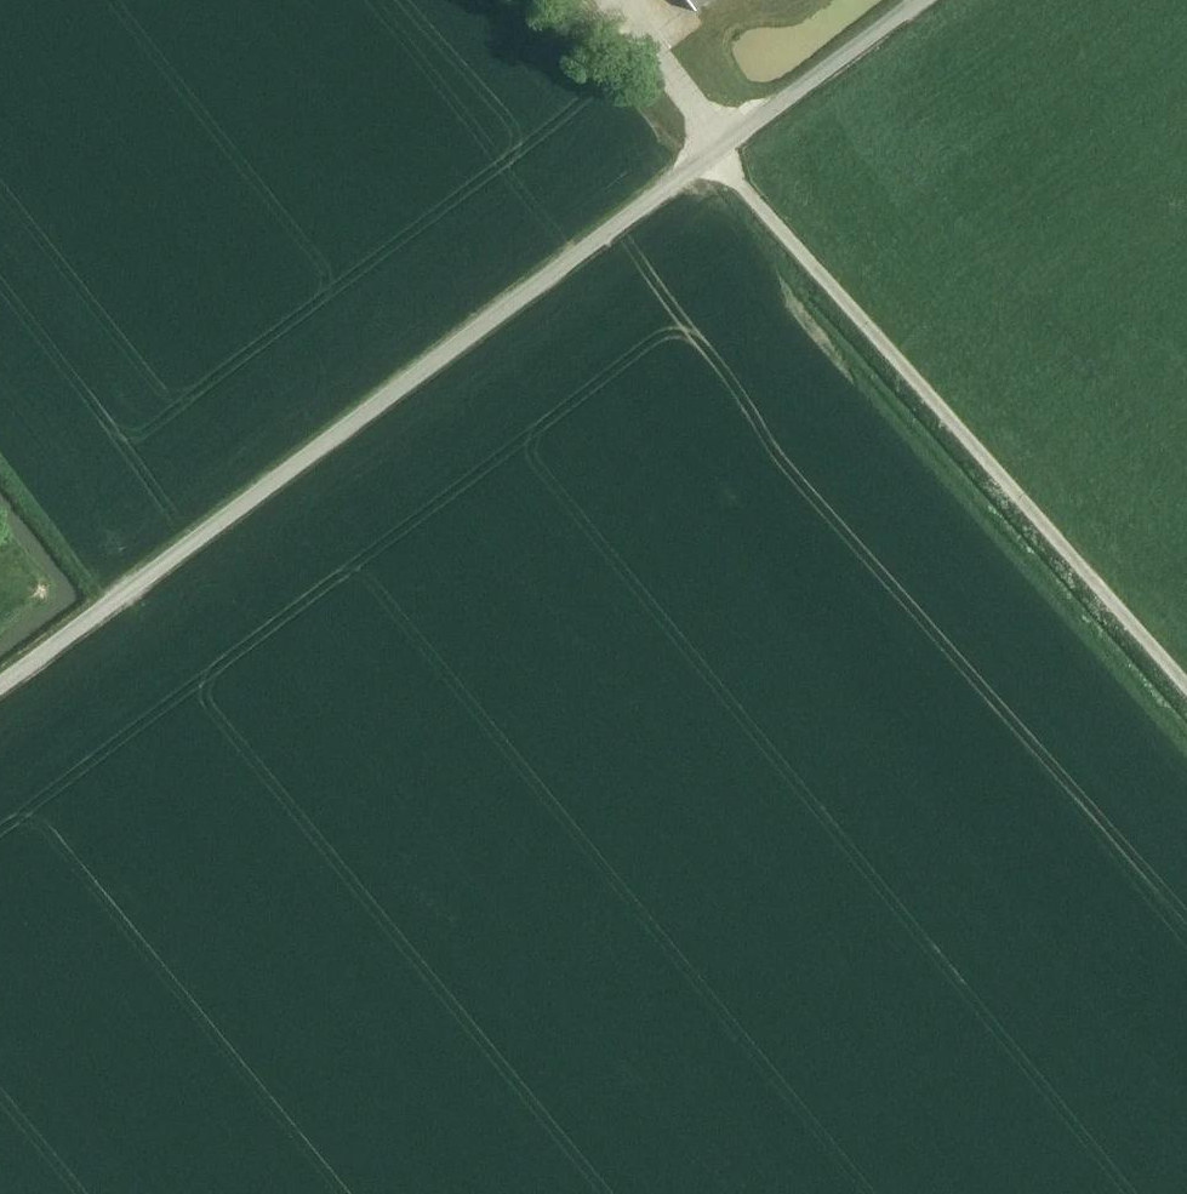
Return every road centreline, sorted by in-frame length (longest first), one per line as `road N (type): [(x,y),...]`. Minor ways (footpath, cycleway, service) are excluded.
road 1 (unclassified): [(0,690),(920,0)]

